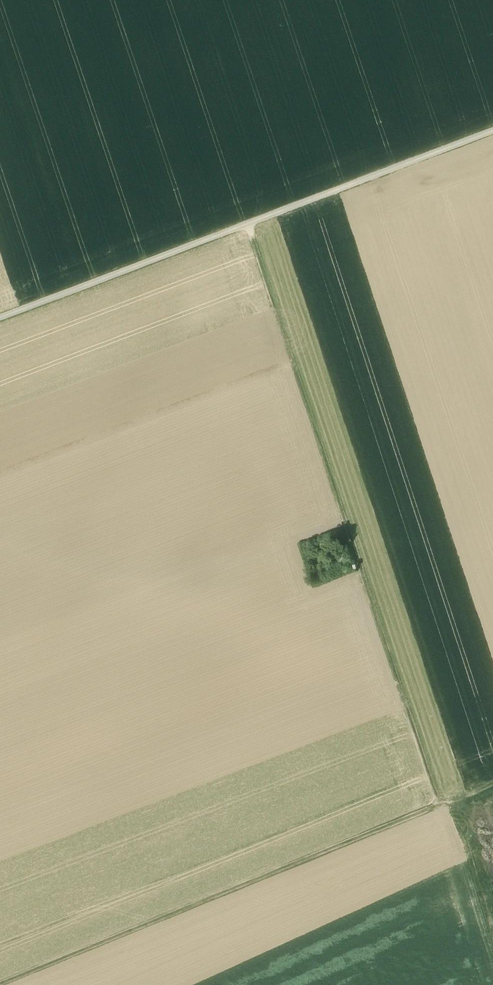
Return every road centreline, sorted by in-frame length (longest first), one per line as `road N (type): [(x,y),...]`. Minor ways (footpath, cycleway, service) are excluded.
road 1 (track): [(247,224),(441,804)]
road 2 (track): [(492,131),(0,325)]
road 3 (track): [(7,984),(365,845),(454,801)]
road 4 (track): [(492,923),(454,801)]

